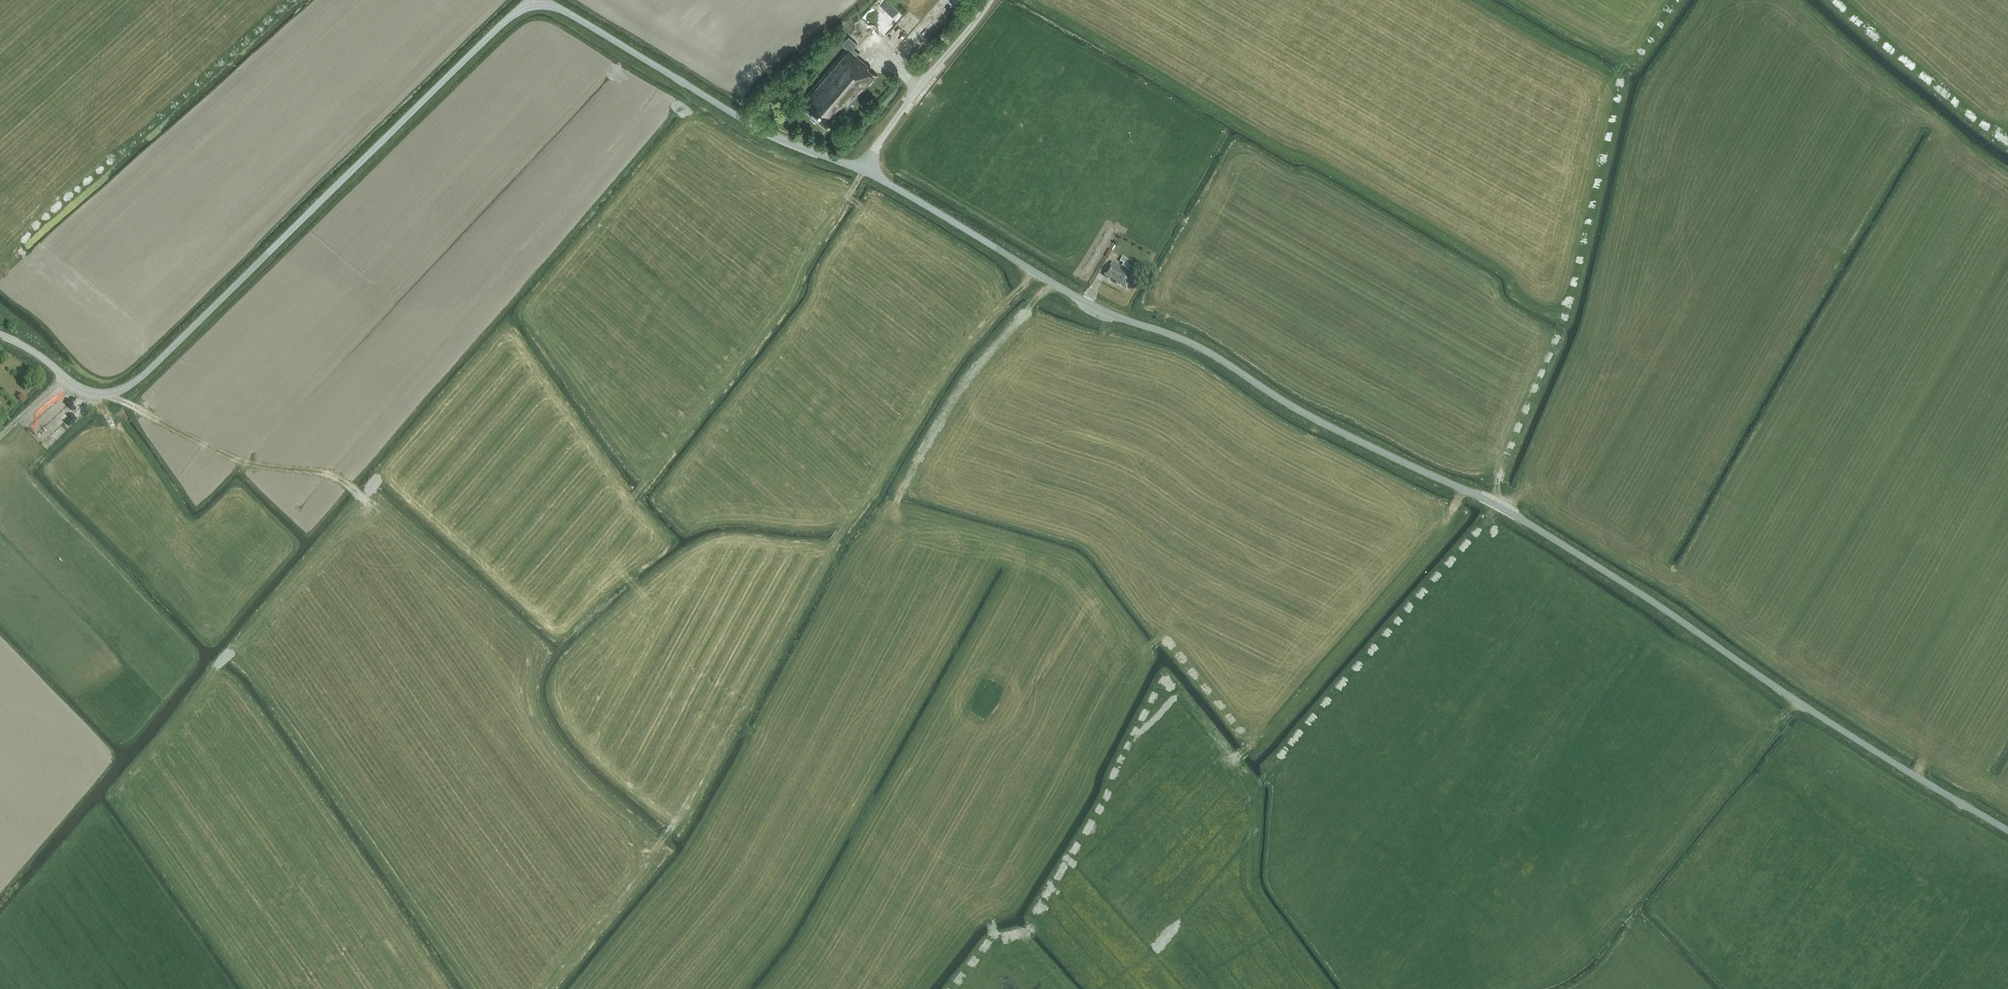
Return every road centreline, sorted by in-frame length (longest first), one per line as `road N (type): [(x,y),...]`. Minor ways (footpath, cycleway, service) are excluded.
road 1 (unclassified): [(2007,831),(1506,510),(1316,420),(1192,343),(1086,302),(864,171)]
road 2 (unclassified): [(864,171),(773,135),(566,12),(537,5),(498,28),(131,385),(103,393),(80,387),(0,335)]
road 3 (unclassified): [(864,171),(991,0)]

